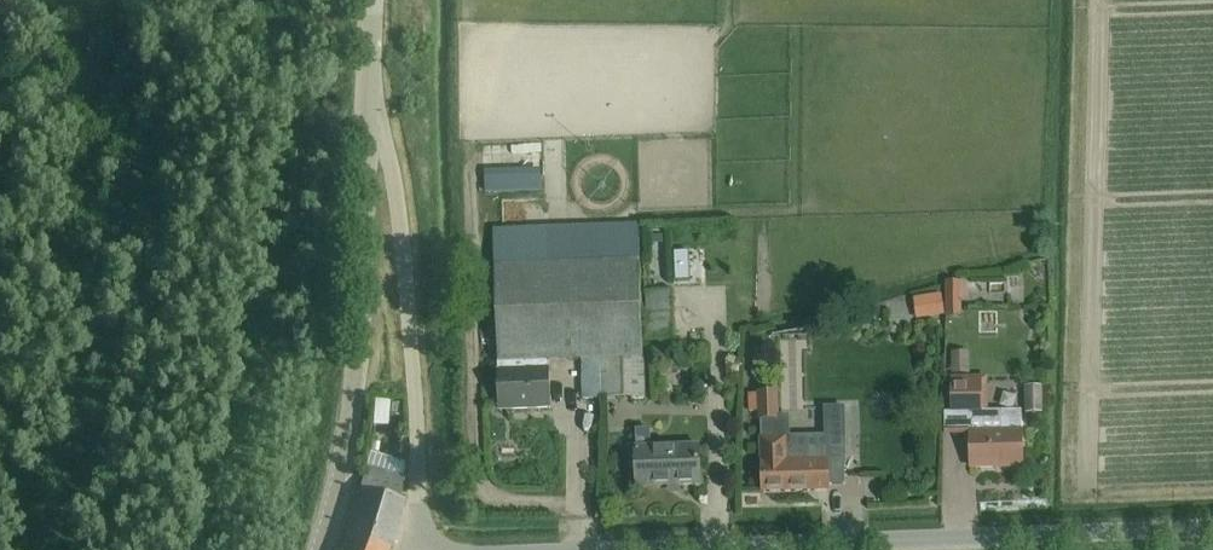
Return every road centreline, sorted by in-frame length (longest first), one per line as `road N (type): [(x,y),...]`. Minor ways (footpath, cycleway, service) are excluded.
road 1 (unclassified): [(516,549),(1212,528)]
road 2 (unclassified): [(422,549),(406,252),(388,151),(371,112)]
road 3 (unclassified): [(320,549),(340,491),(353,404),(371,112)]

